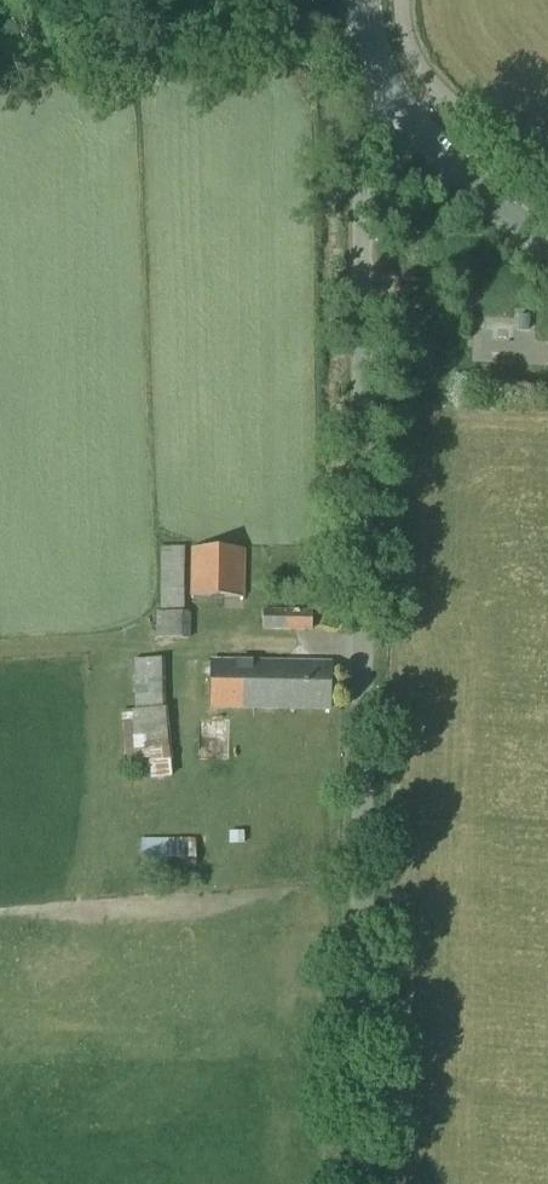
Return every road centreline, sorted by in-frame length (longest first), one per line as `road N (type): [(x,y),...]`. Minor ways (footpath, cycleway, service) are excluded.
road 1 (unclassified): [(361,1183),(364,179),(377,145),(401,119)]
road 2 (secondary): [(547,250),(401,119)]
road 3 (track): [(376,80),(274,0)]
road 4 (secondary): [(401,119),(365,51),(363,0)]

